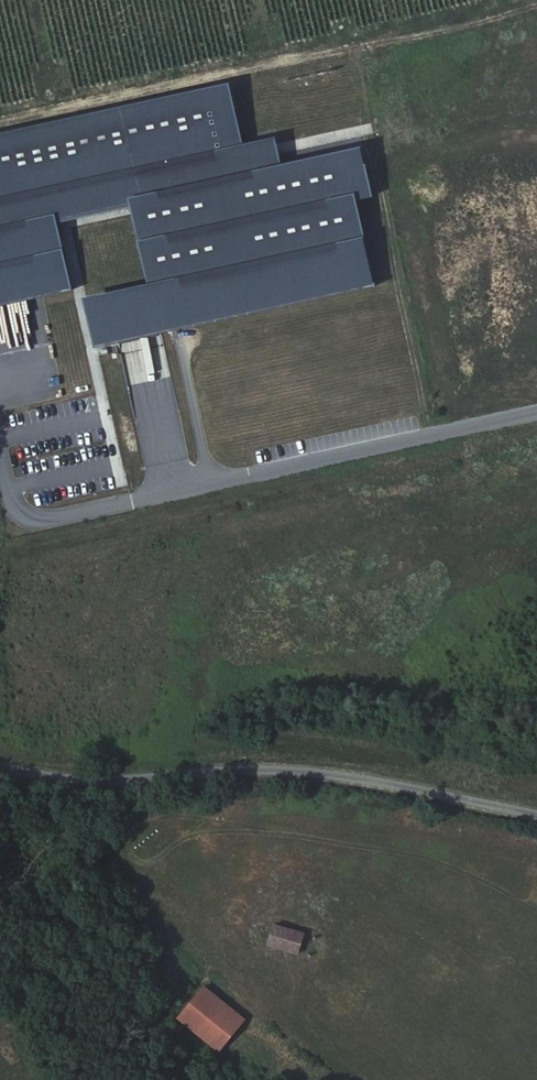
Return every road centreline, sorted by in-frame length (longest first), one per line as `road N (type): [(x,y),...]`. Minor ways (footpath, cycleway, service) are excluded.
road 1 (unclassified): [(536,814),(290,771),(63,776),(0,764)]
road 2 (unclassified): [(536,411),(42,519)]

